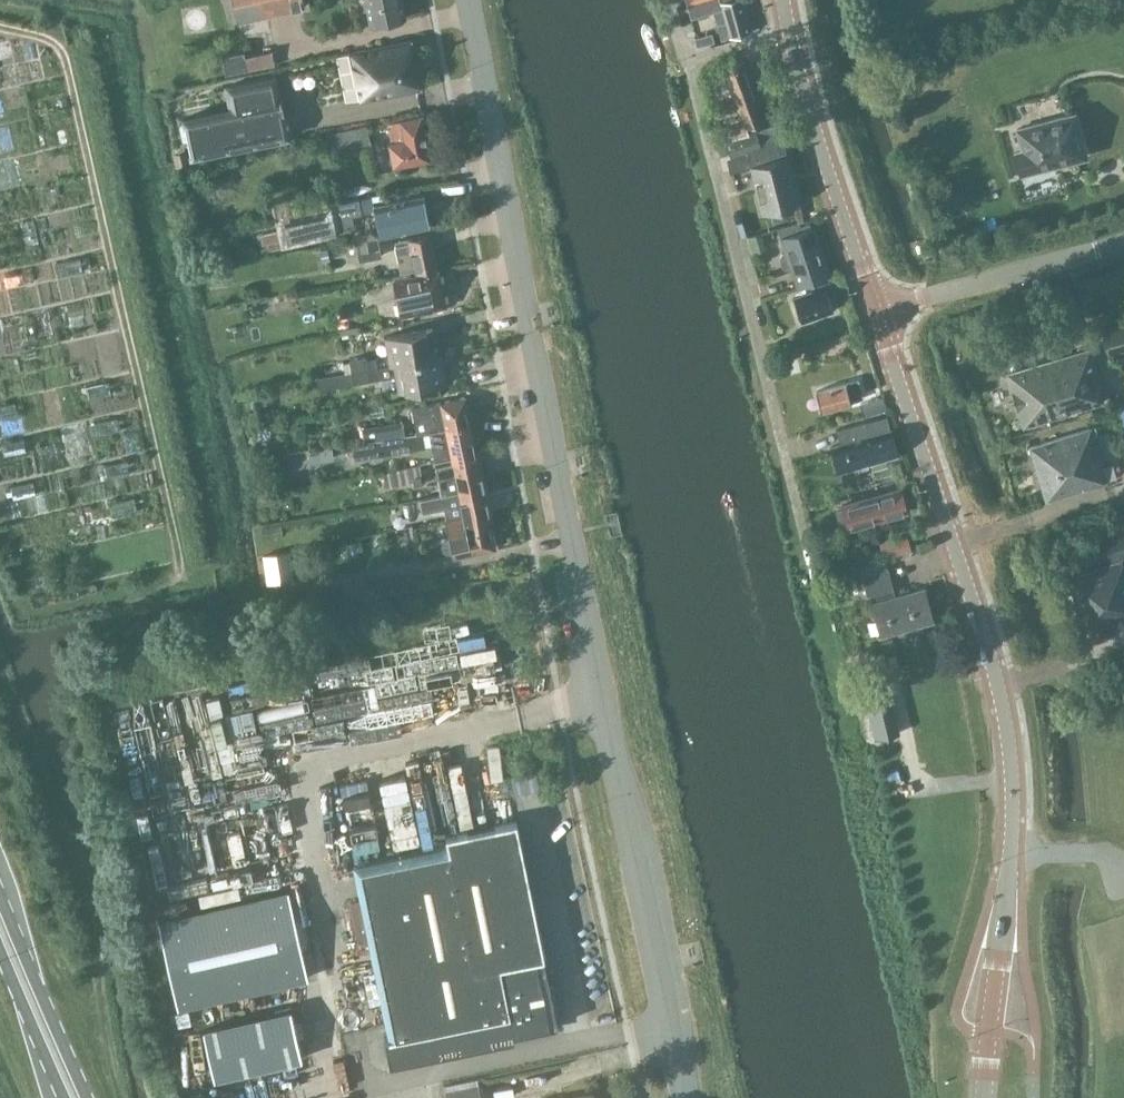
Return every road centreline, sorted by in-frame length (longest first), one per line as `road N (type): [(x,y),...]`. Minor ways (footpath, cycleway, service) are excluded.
road 1 (unclassified): [(468,0),(618,786),(687,1097)]
road 2 (secondary): [(983,1097),(1009,855),(1011,750),(989,650),(876,313)]
road 3 (residential): [(815,579),(685,59)]
road 4 (secondary): [(876,313),(789,32)]
road 5 (unclassified): [(876,313),(1123,245)]
road 6 (primary): [(84,1097),(0,901)]
road 7 (primary): [(0,950),(64,1097)]

